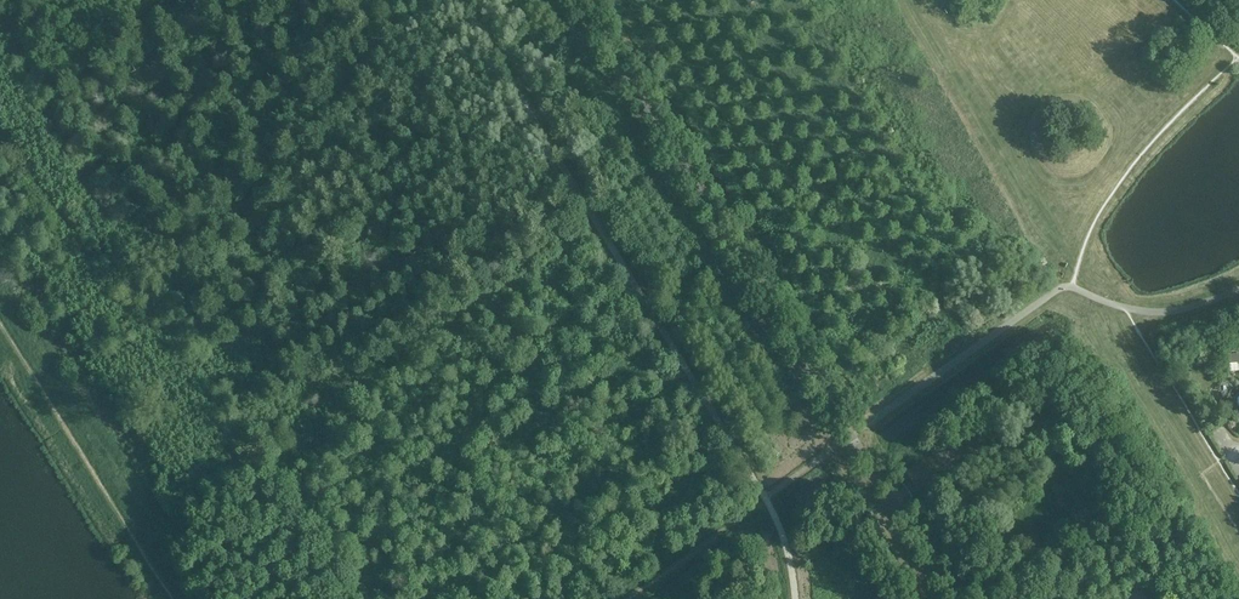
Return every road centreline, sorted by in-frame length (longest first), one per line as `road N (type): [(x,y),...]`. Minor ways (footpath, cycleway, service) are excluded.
road 1 (tertiary): [(955,598),(581,0)]

